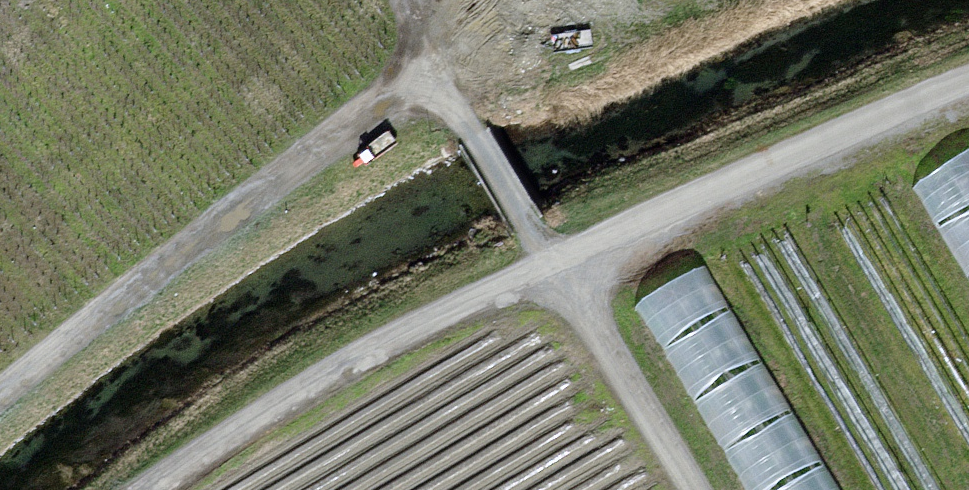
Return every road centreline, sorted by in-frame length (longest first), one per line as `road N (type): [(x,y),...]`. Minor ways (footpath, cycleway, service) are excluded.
road 1 (track): [(552,266),(470,130),(429,89),(341,130),(0,392)]
road 2 (track): [(149,489),(275,397),(552,266)]
road 3 (track): [(552,266),(968,81)]
road 4 (track): [(688,489),(552,266)]

